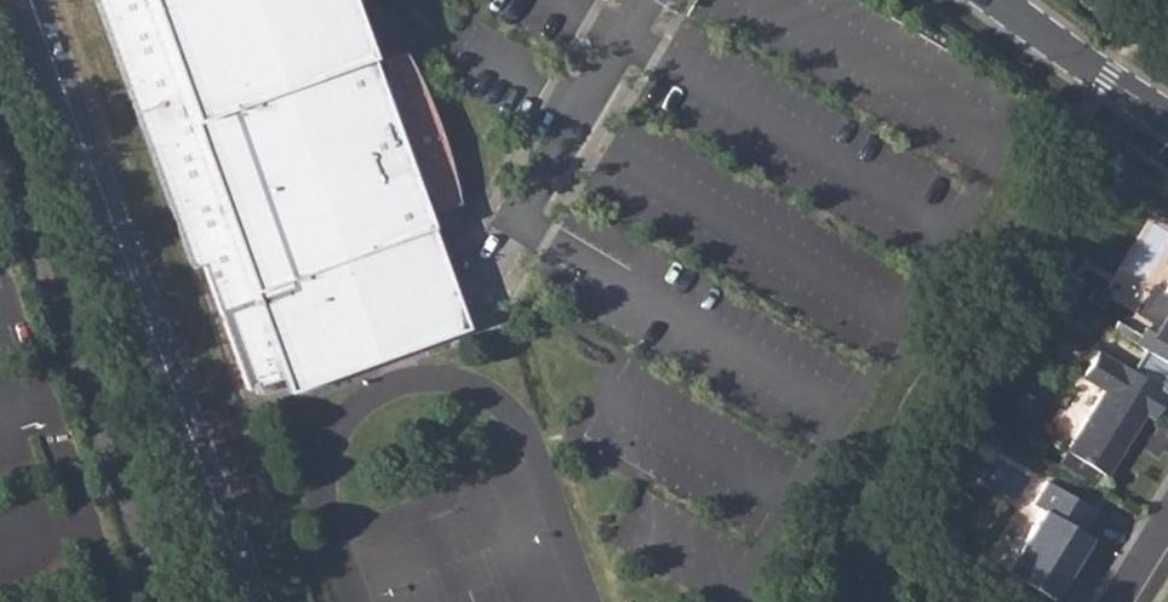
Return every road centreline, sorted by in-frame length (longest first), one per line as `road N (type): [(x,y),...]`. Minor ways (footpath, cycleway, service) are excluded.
road 1 (secondary): [(258,601),(34,0)]
road 2 (residential): [(1002,0),(1167,117)]

